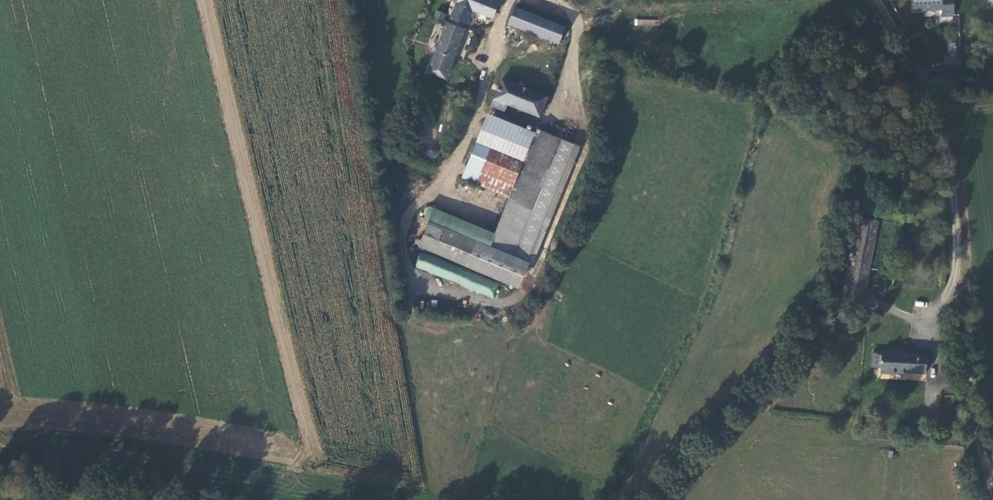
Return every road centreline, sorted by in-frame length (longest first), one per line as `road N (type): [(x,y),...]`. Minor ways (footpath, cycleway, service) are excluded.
road 1 (residential): [(880,0),(932,80),(954,195),(956,302)]

